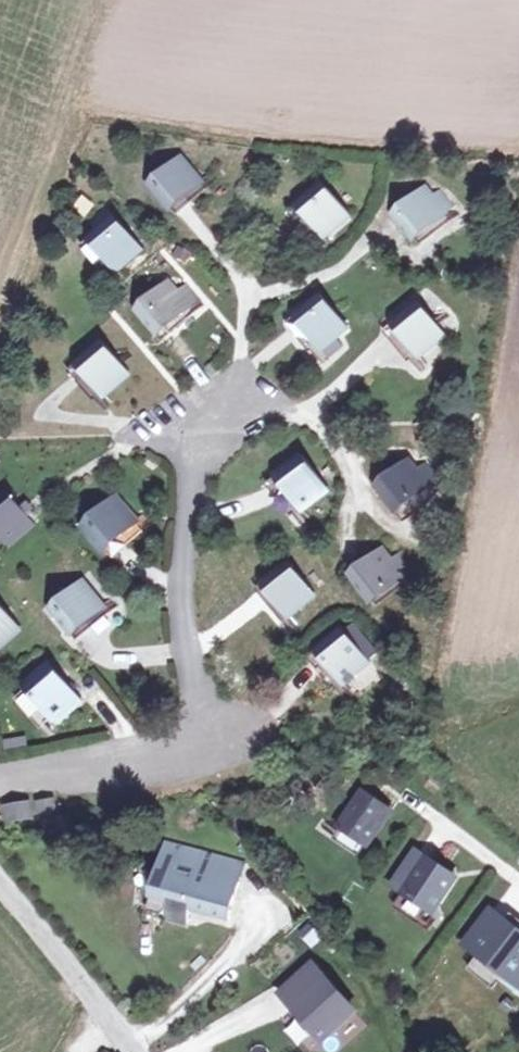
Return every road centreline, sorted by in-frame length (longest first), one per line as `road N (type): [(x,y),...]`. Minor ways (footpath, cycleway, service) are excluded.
road 1 (residential): [(0,785),(223,738),(197,680),(179,519),(196,454),(241,406)]
road 2 (unclassified): [(0,890),(125,1051)]

